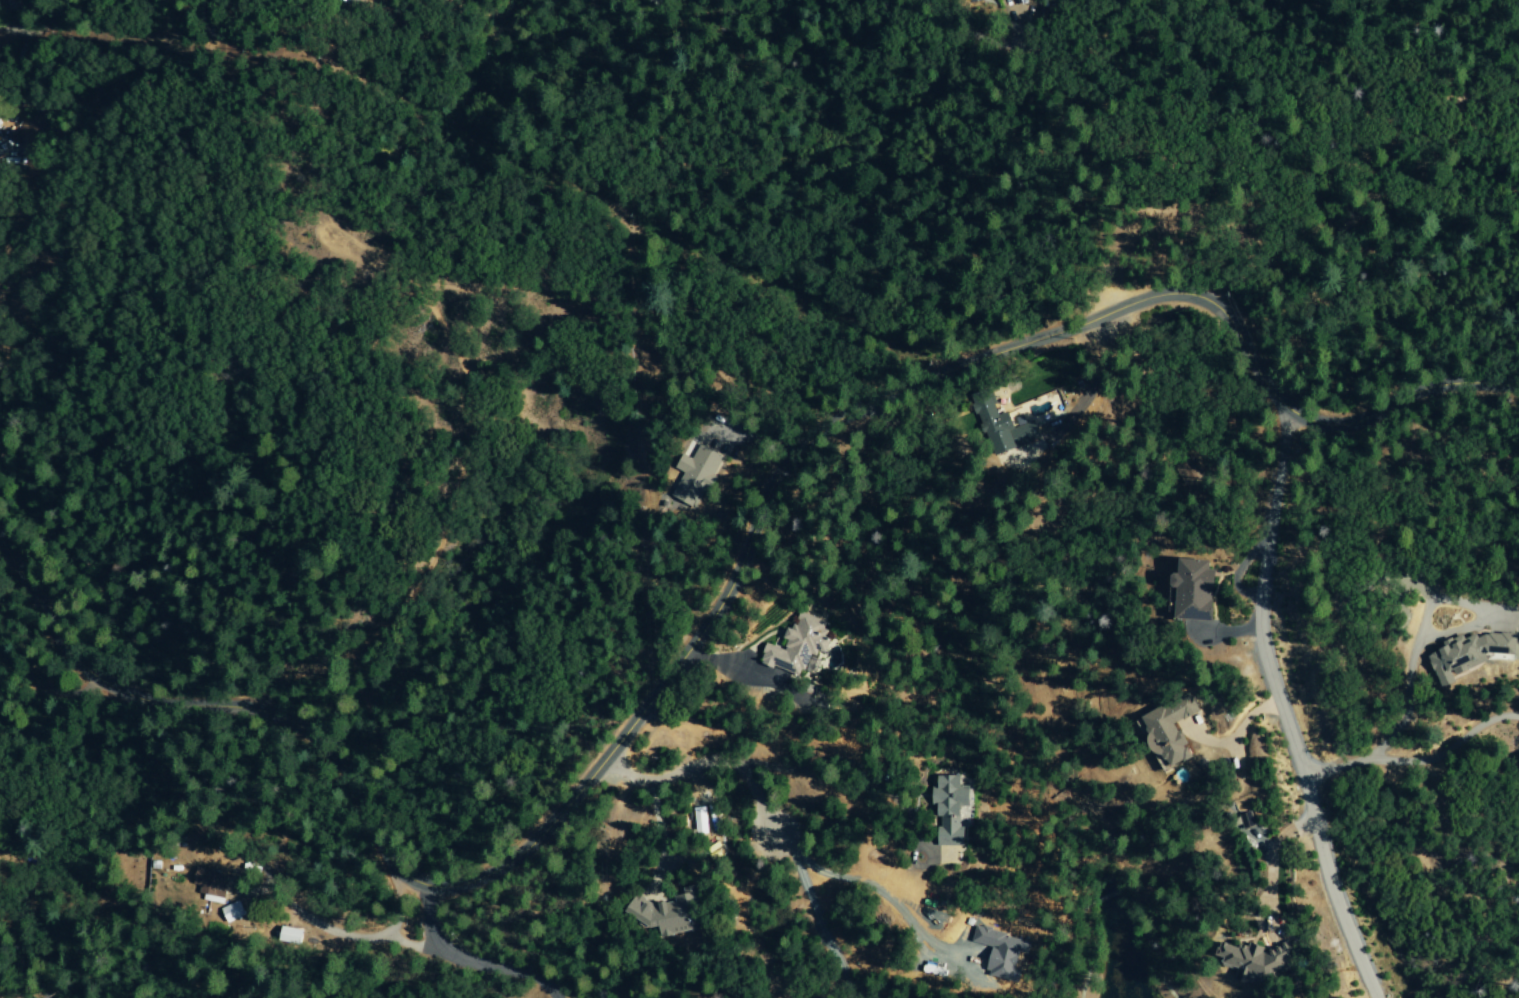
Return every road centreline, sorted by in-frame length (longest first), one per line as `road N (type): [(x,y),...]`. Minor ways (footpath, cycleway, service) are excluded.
road 1 (tertiary): [(427,888),(494,874),(550,827),(709,620),(761,506),(814,439),(892,394),(1112,313)]
road 2 (residential): [(1281,404),(1260,600),(1264,657),(1340,920),(1375,997)]
road 3 (tertiary): [(0,547),(59,644),(116,691),(162,702),(261,704),(307,725),(346,759),(384,867),(427,888)]
road 4 (tertiary): [(1112,313),(1160,296),(1208,303),(1231,325),(1269,392),(1322,425),(1362,422),(1452,386),(1518,397)]
road 5 (residential): [(552,997),(520,974),(443,952),(428,924),(427,888)]

